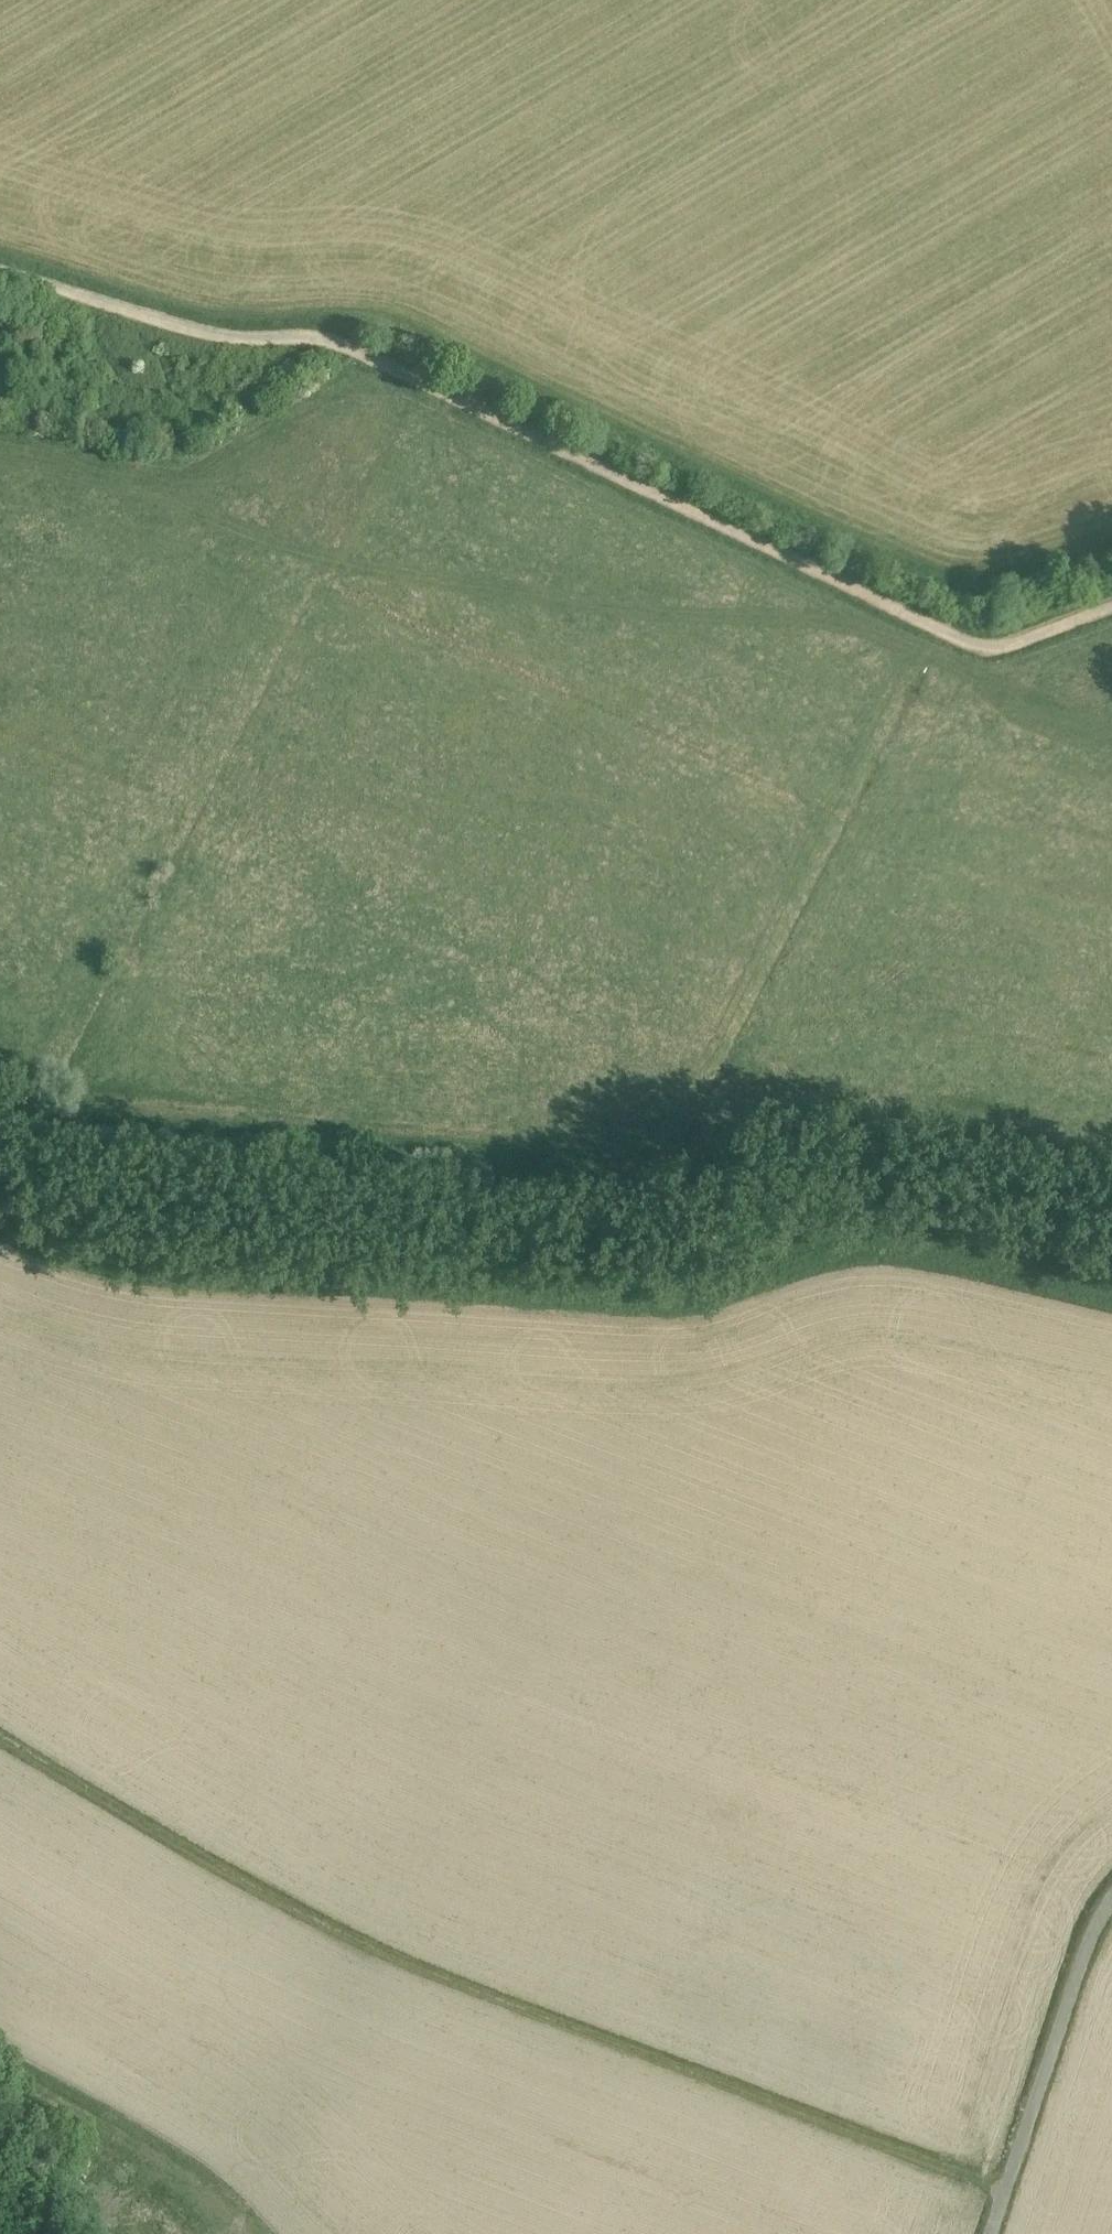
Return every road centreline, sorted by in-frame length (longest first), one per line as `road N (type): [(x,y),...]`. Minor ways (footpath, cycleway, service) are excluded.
road 1 (track): [(991,2233),(1111,1895)]

